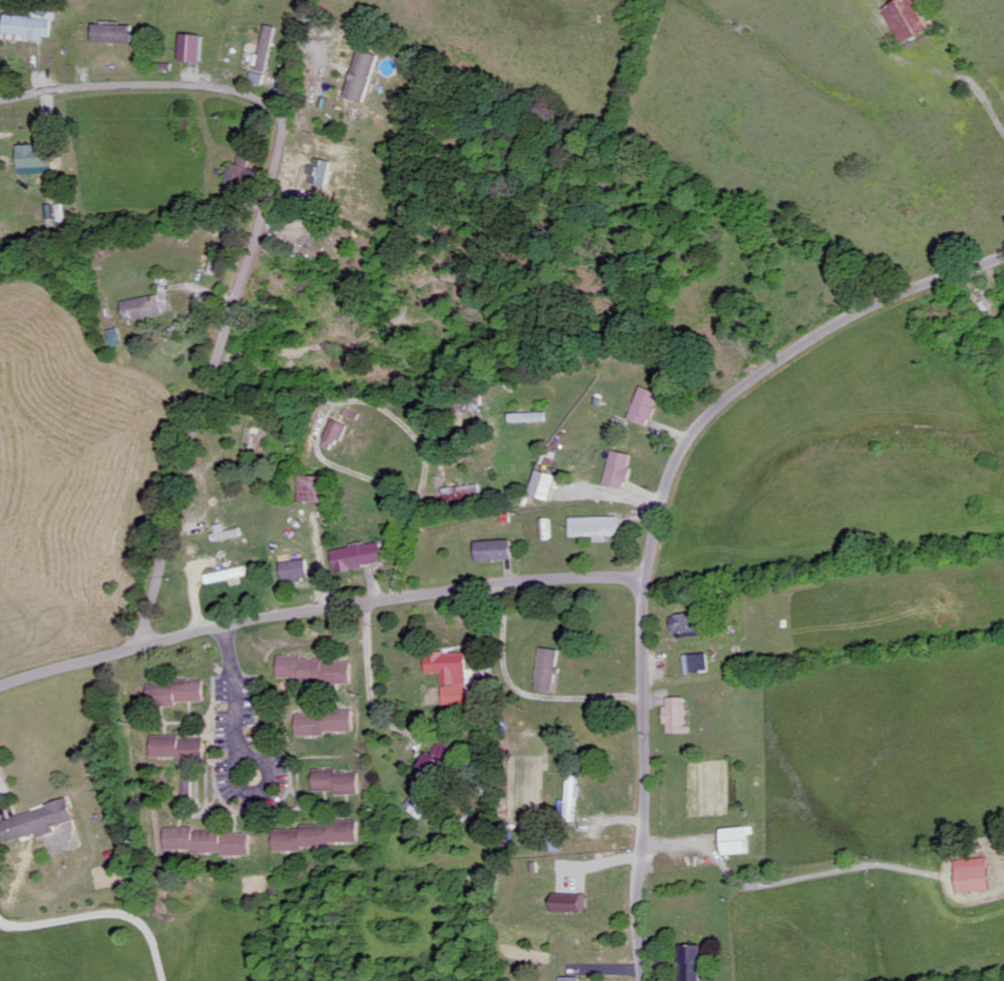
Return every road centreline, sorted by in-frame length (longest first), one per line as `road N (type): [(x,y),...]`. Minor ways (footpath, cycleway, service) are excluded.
road 1 (residential): [(649,980),(642,907),(650,576),(675,471),(707,419),(754,377),(867,310),(1003,258)]
road 2 (residential): [(143,644),(261,227),(314,0)]
road 3 (residential): [(0,684),(274,615),(554,577),(650,576)]
road 4 (residential): [(288,114),(227,89),(185,85),(103,85),(0,100)]
road 5 (residential): [(227,624),(232,742),(250,779)]

